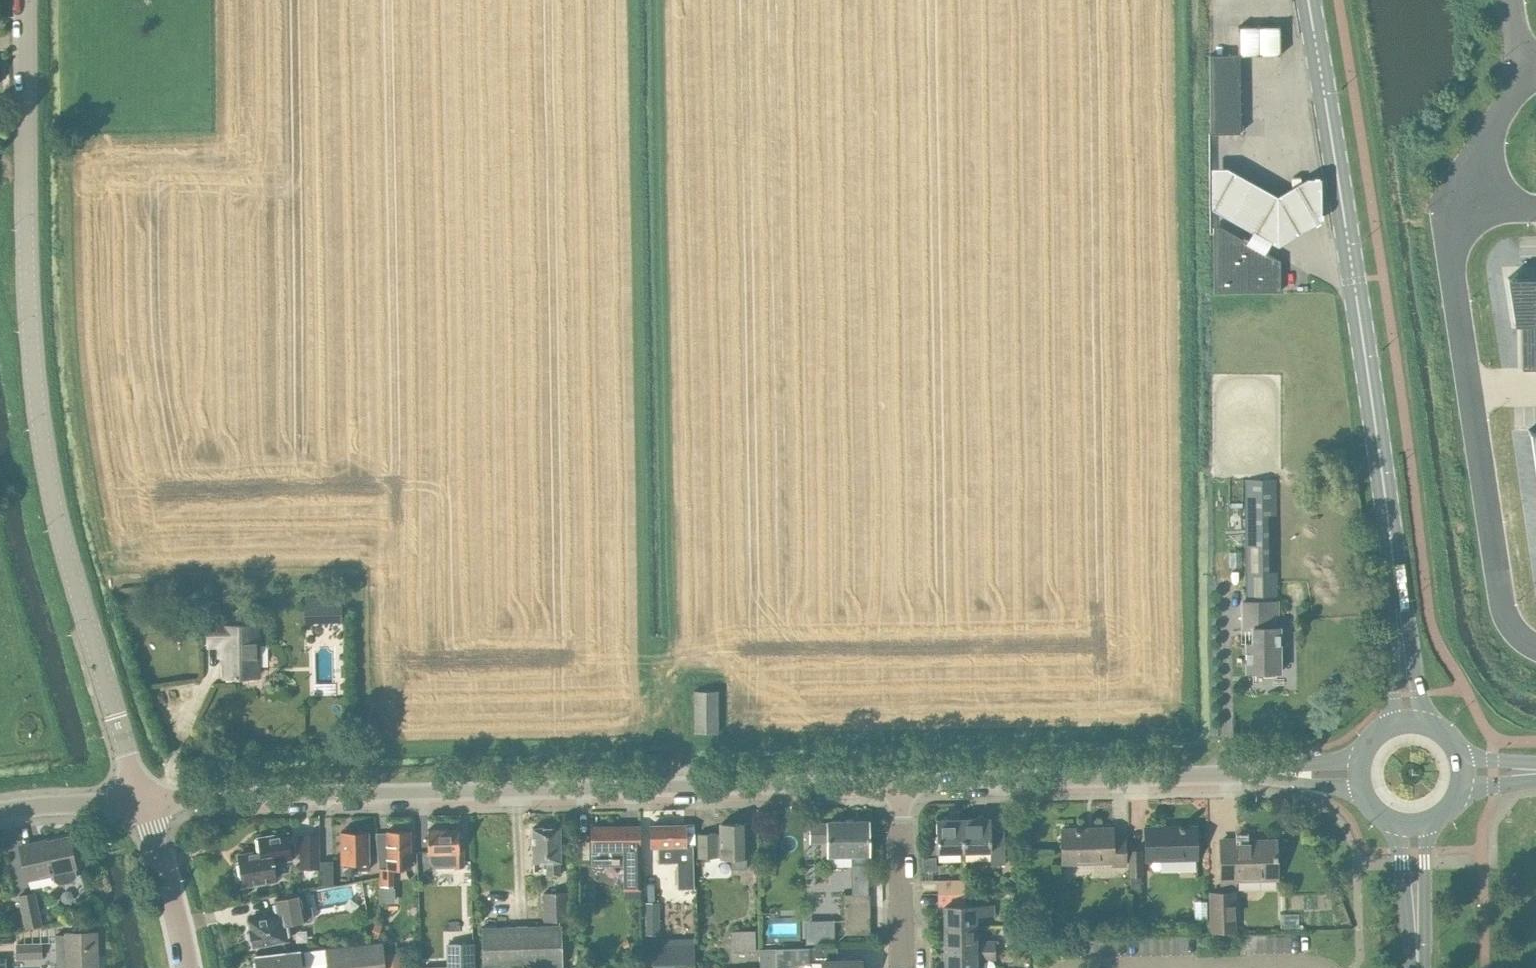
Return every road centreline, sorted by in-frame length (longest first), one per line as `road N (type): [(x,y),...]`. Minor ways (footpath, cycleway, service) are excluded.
road 1 (unclassified): [(139,798),(41,434),(28,289),(25,0)]
road 2 (unclassified): [(139,798),(900,783)]
road 3 (tertiary): [(1406,722),(1390,526),(1308,0)]
road 4 (unclassified): [(900,783),(1360,773)]
road 5 (residential): [(1461,206),(1451,273),(1502,604),(1516,634),(1535,648)]
road 6 (residential): [(903,967),(900,783)]
road 7 (unclassified): [(185,967),(139,798)]
road 8 (residential): [(1520,64),(1461,206)]
road 9 (tertiary): [(1417,967),(1413,825)]
road 10 (unclassified): [(0,811),(139,798)]

